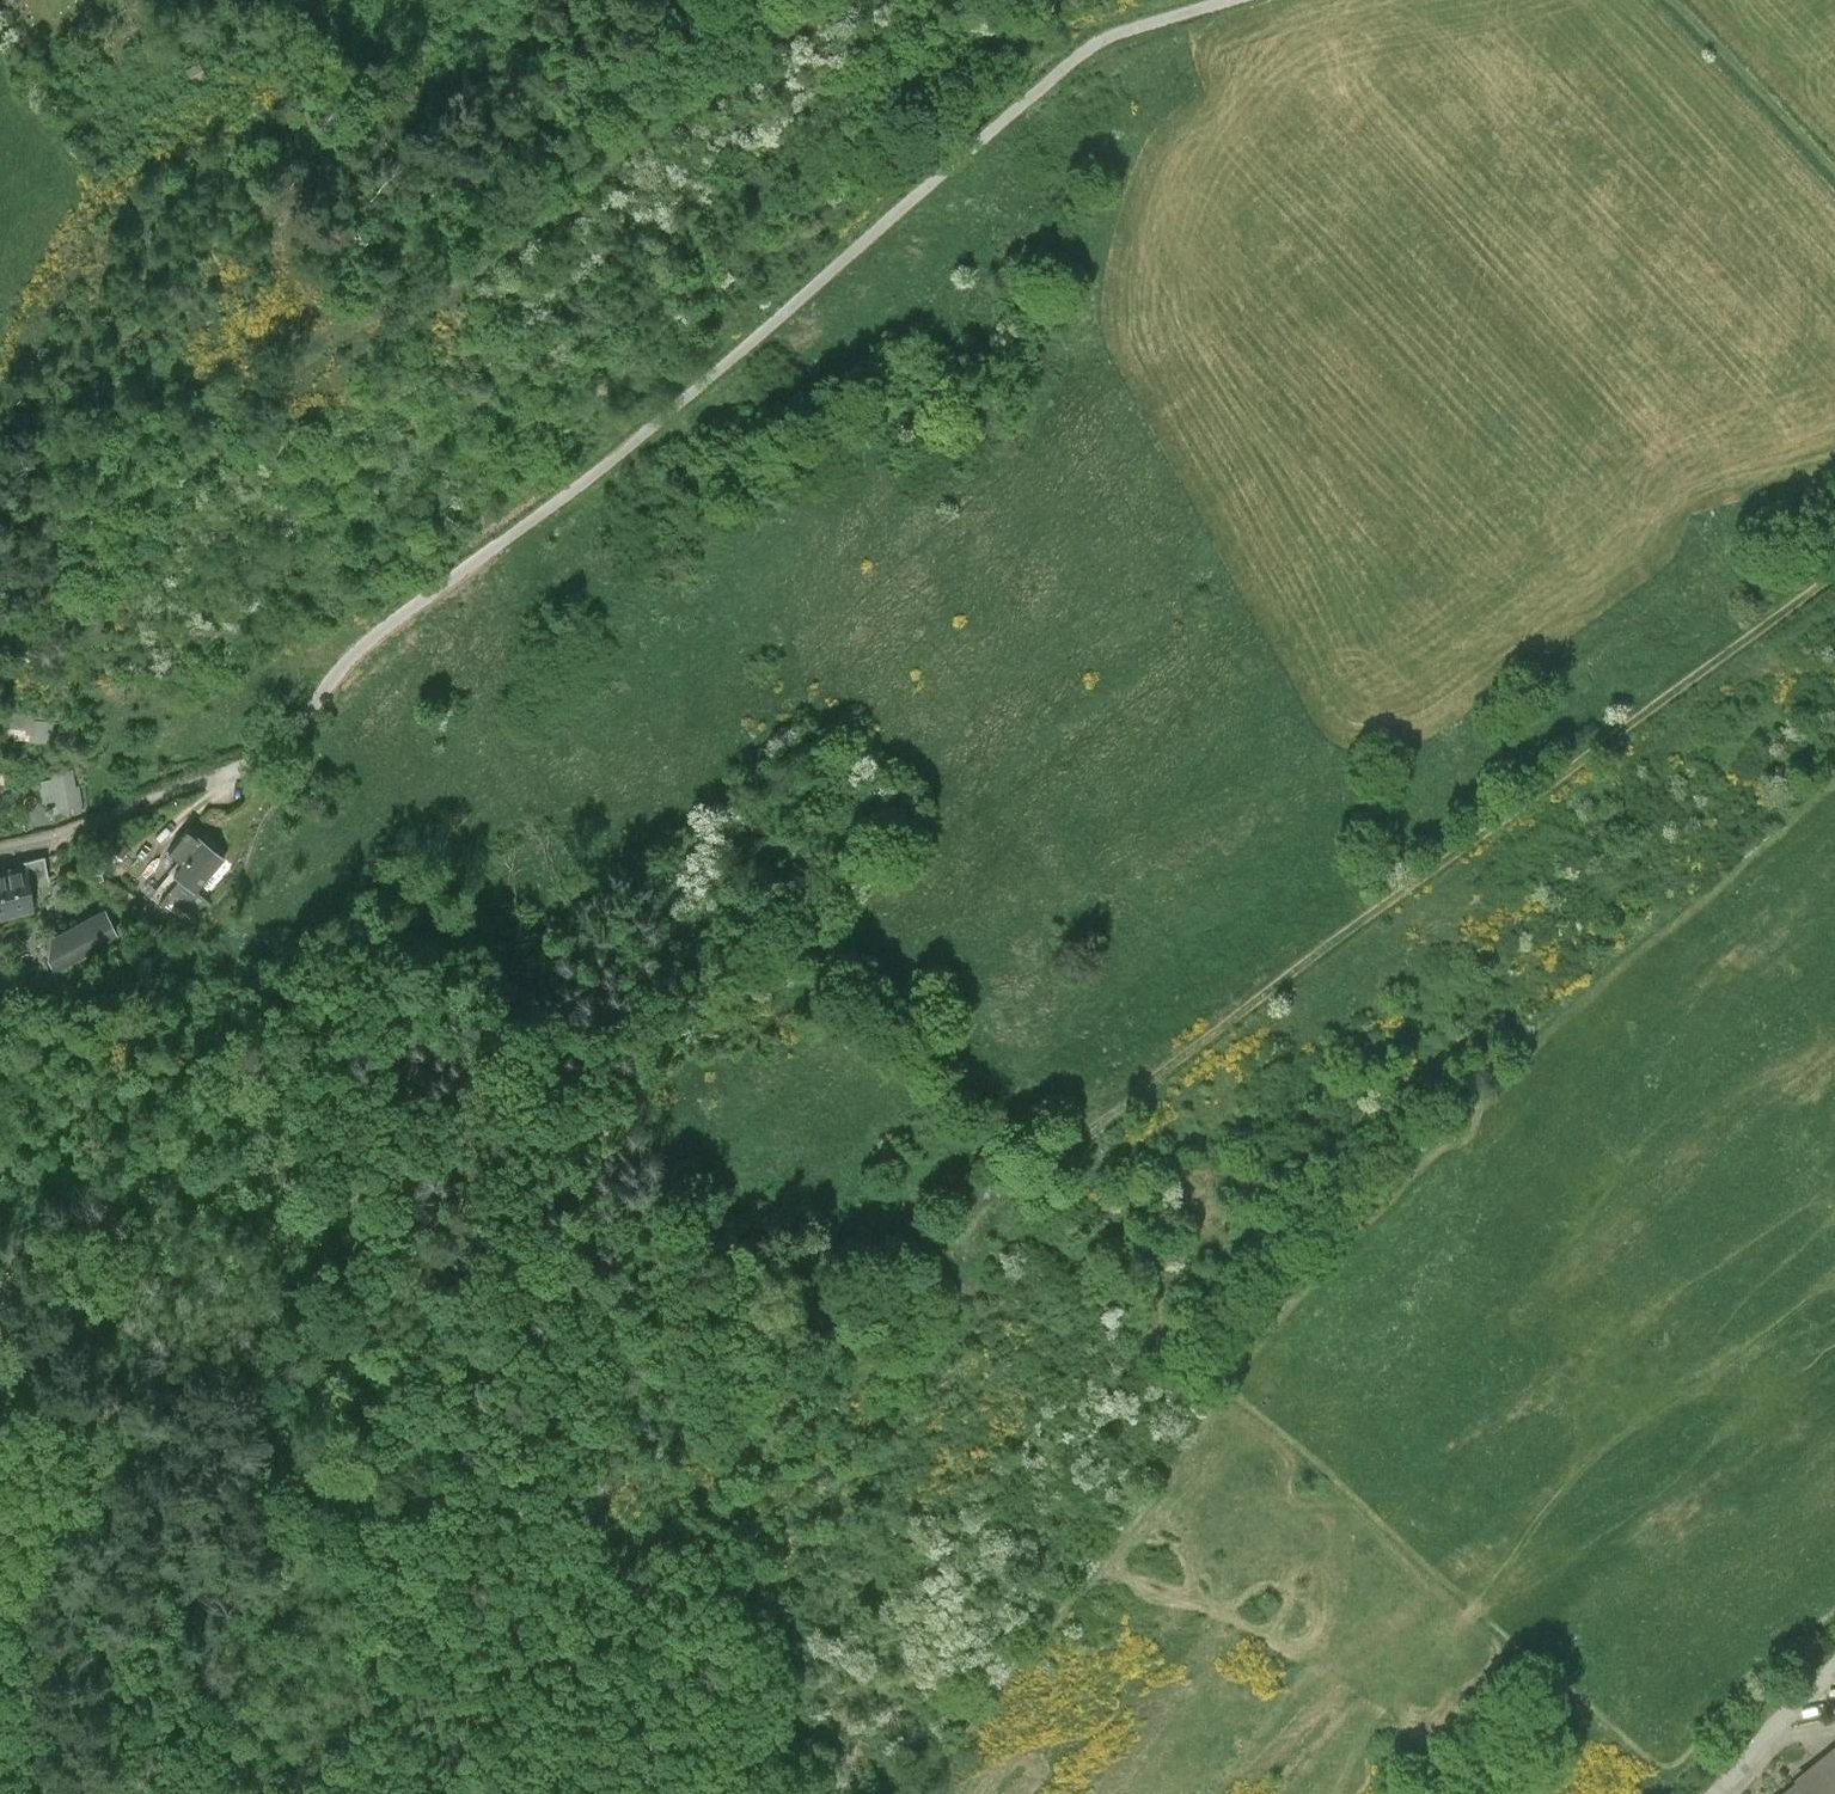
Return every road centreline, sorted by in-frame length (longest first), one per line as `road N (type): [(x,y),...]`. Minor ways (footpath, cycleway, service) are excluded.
road 1 (track): [(1229,0),(1095,45),(673,418),(362,650),(301,733),(232,779)]
road 2 (track): [(1834,576),(1045,1153),(959,1231)]
road 3 (residential): [(232,779),(0,855)]
road 4 (track): [(1834,176),(1674,0)]
road 5 (residential): [(1717,1793),(1834,1669)]

